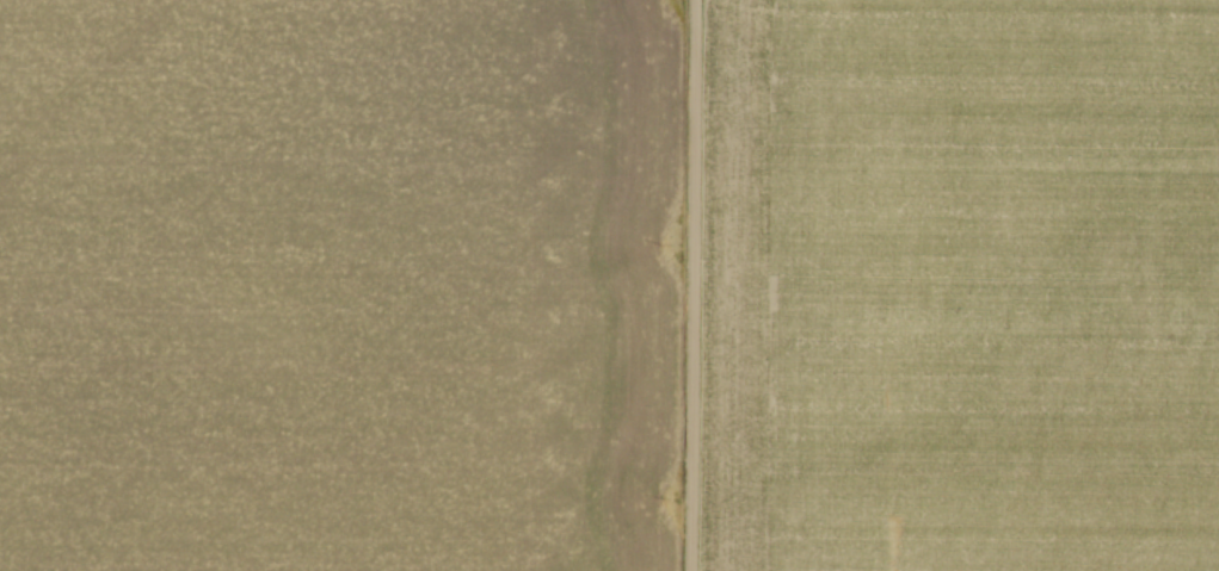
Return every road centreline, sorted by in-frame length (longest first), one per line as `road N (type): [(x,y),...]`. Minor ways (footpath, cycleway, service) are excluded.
road 1 (residential): [(692,570),(695,0)]

